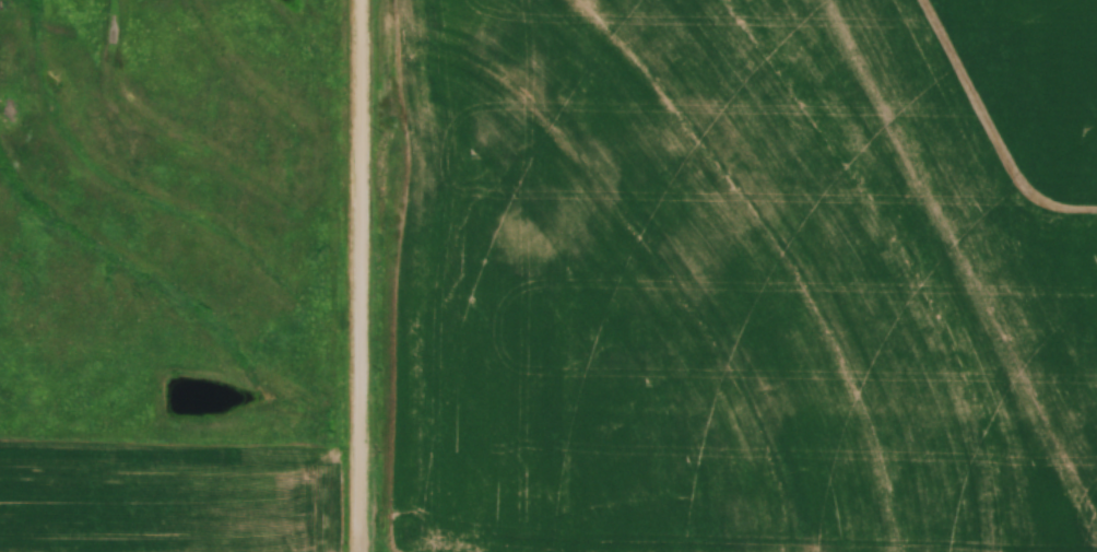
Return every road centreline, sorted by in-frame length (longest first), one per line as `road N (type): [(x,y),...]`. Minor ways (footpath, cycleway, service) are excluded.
road 1 (residential): [(360,551),(361,0)]

